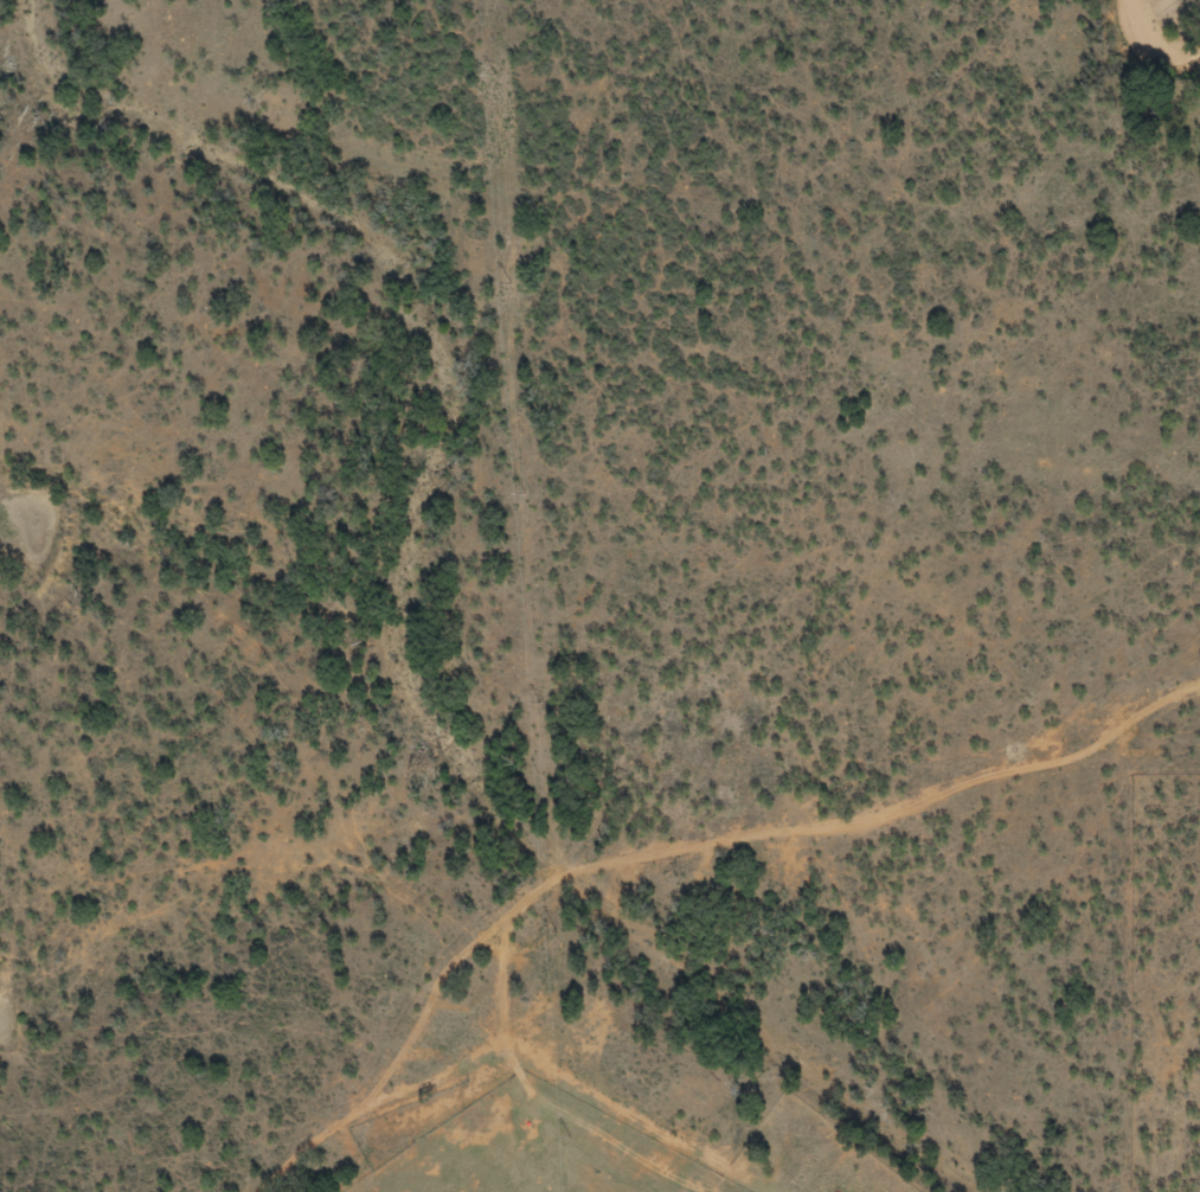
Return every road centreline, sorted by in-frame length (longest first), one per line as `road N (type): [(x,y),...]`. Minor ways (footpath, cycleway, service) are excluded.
road 1 (residential): [(643,1191),(554,1108),(502,1096),(361,1143),(292,1191)]

